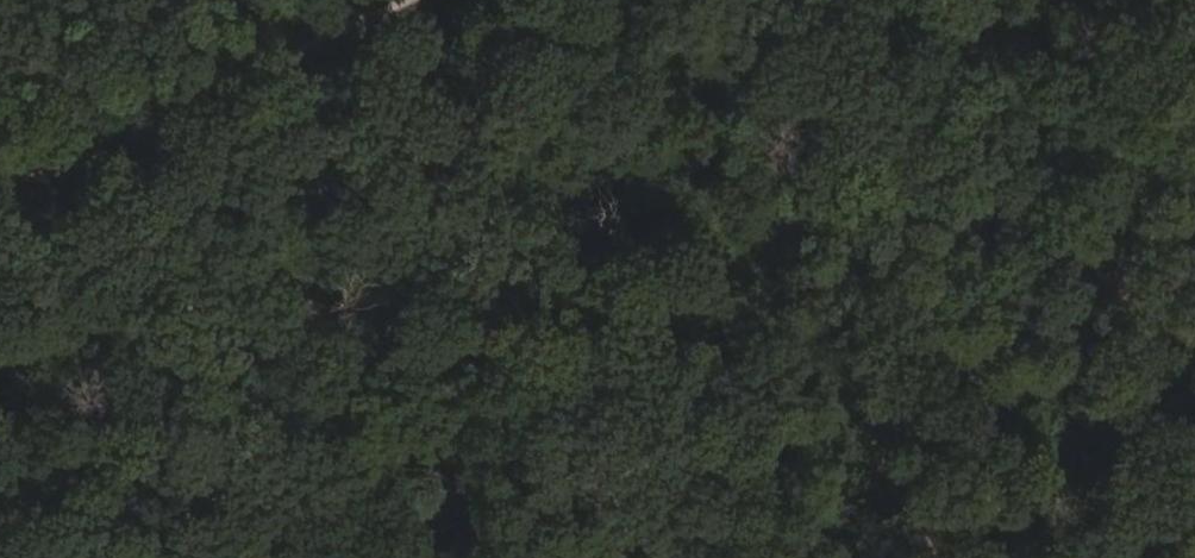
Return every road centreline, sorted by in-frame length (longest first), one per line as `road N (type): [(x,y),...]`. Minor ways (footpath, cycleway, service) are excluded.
road 1 (track): [(0,190),(422,0)]
road 2 (track): [(1076,557),(1194,183)]

